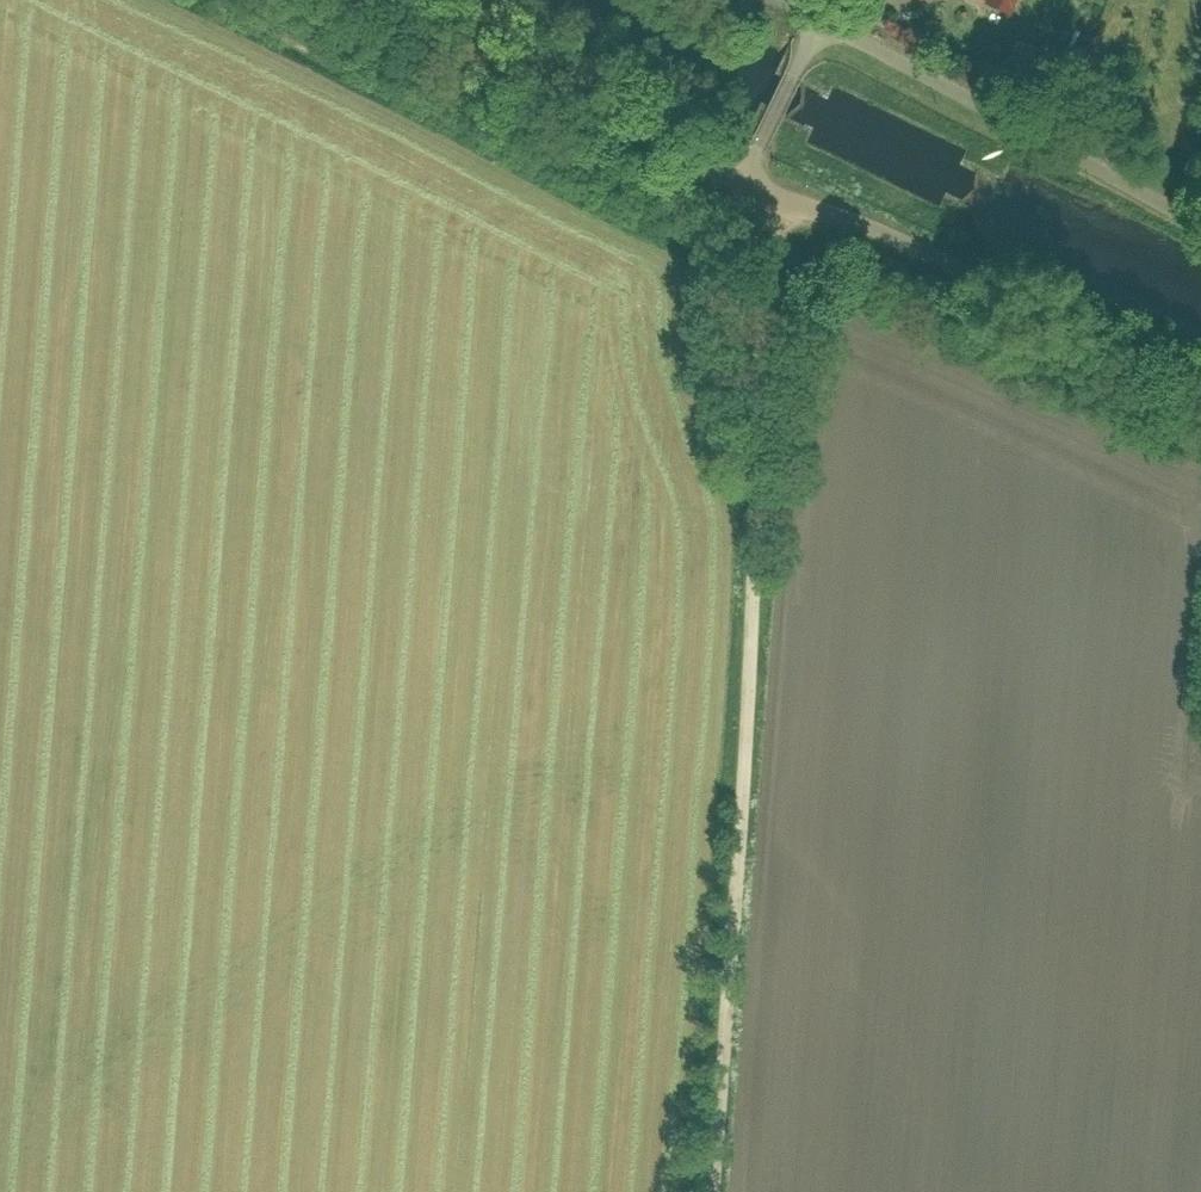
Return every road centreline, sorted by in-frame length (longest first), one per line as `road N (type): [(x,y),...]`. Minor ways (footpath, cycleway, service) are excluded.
road 1 (unclassified): [(743,181),(740,803),(705,1191)]
road 2 (unclassified): [(1200,399),(743,181)]
road 3 (track): [(819,18),(1200,225)]
road 4 (track): [(743,181),(375,0)]
road 5 (unclassified): [(743,181),(819,18)]

